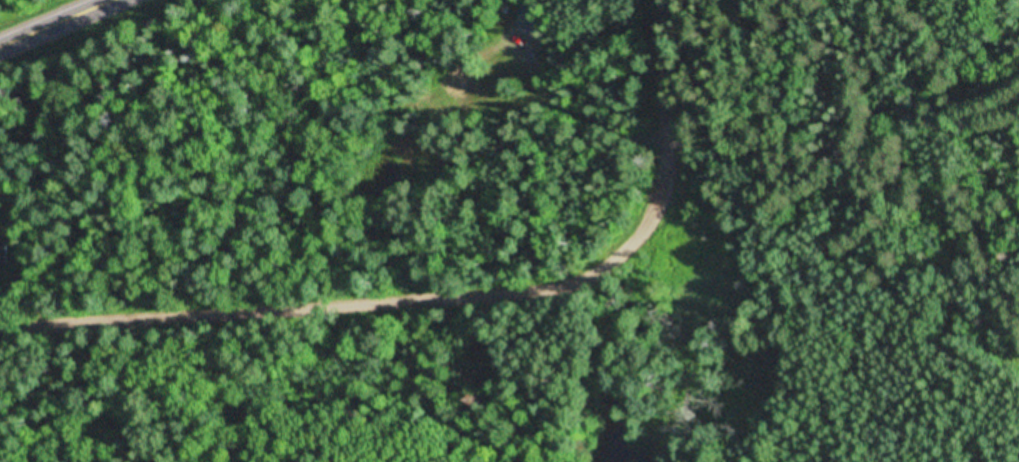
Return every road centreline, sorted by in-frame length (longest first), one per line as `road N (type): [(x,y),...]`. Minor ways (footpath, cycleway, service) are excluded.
road 1 (residential): [(657,0),(663,169),(638,231),(576,277),(390,305),(0,330)]
road 2 (primary): [(0,46),(113,0)]

